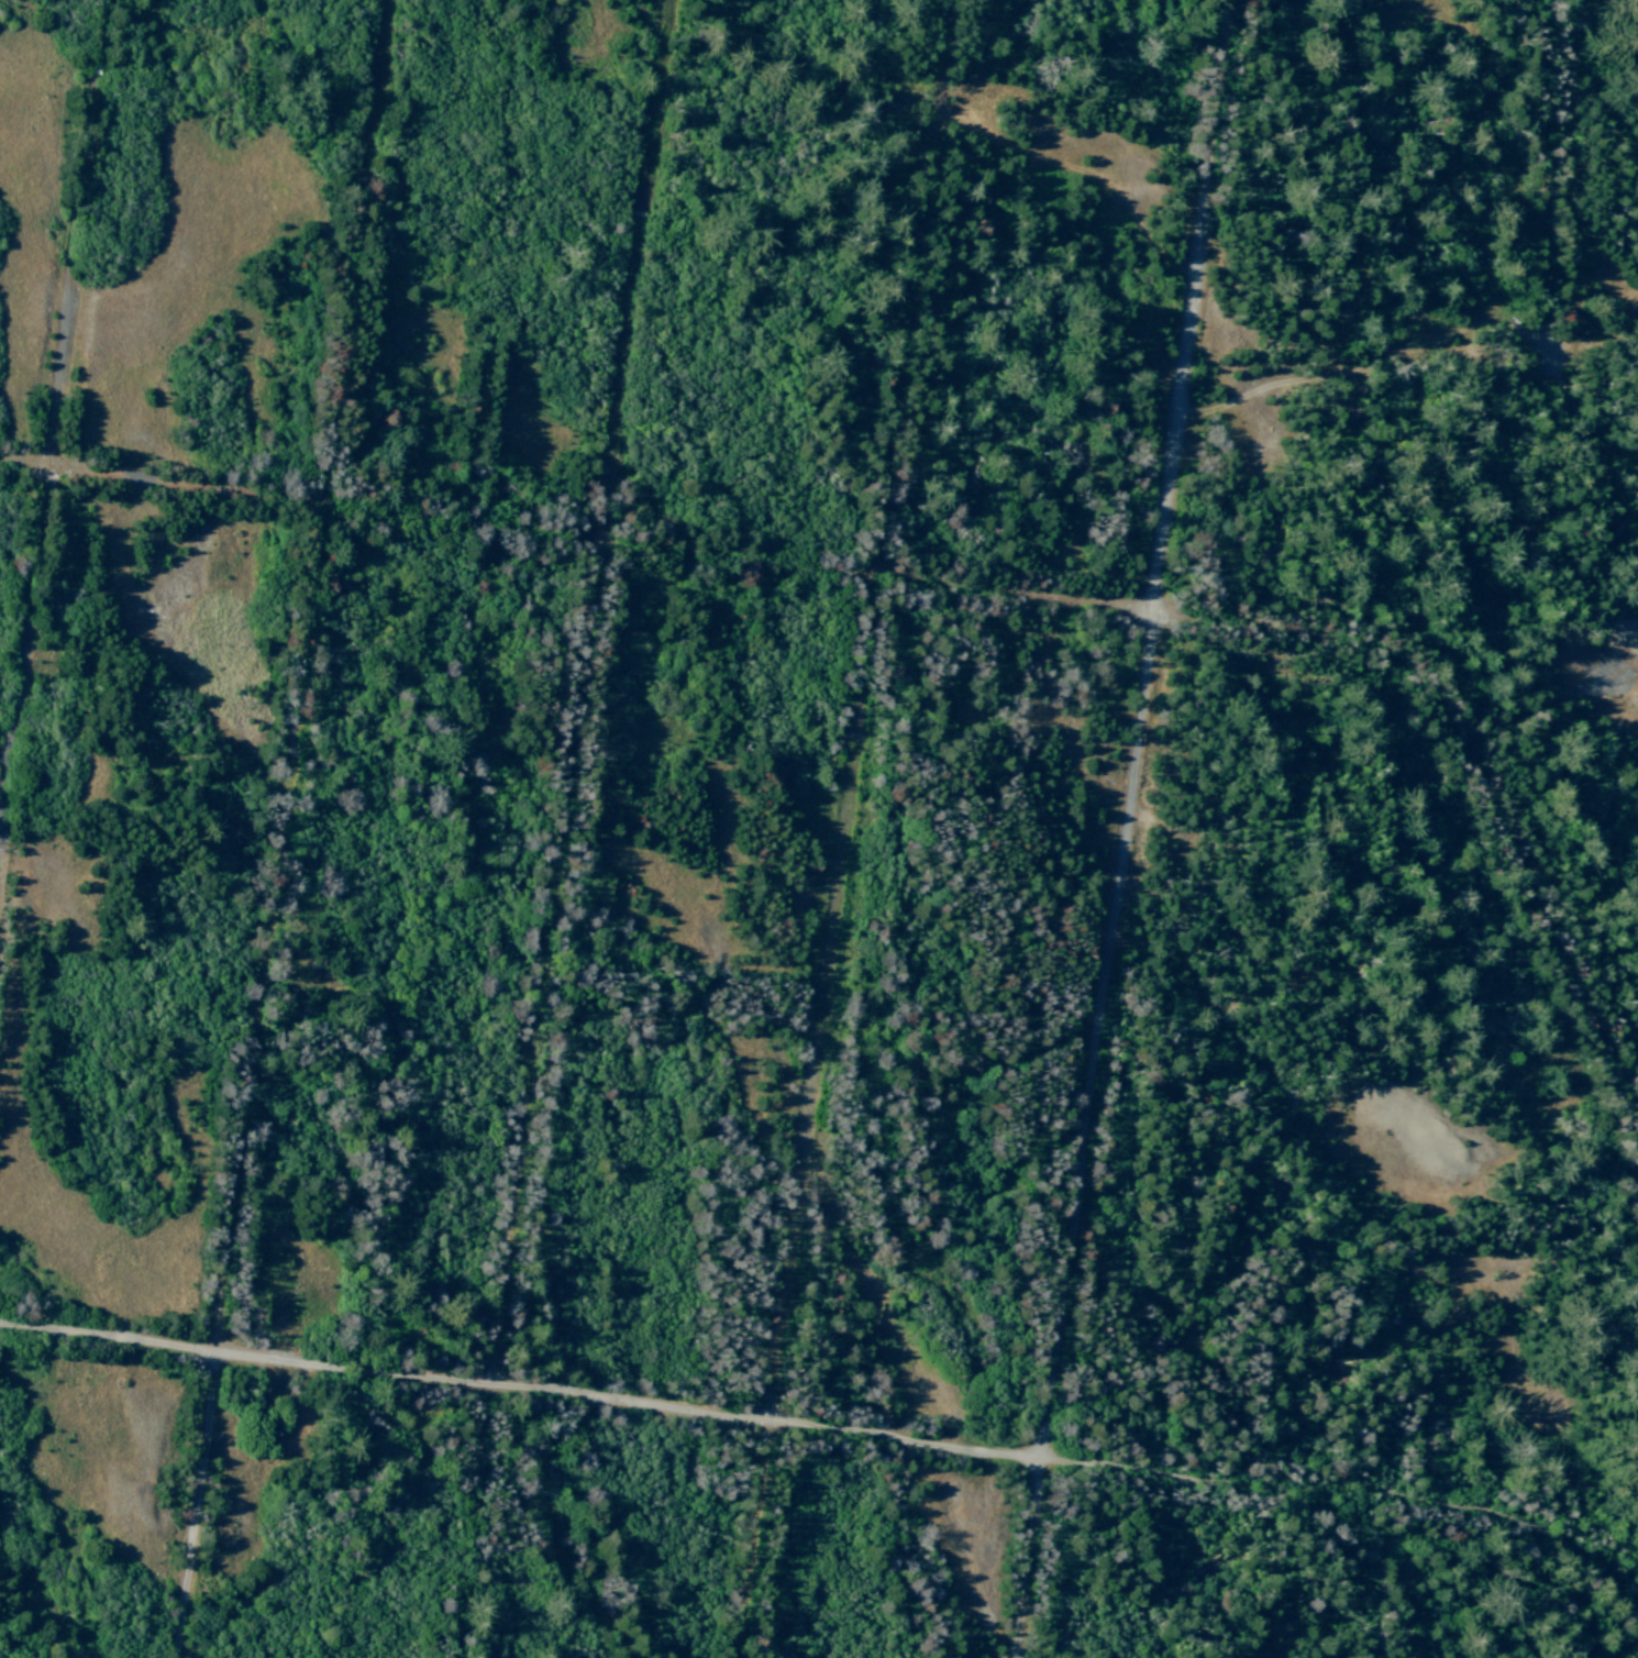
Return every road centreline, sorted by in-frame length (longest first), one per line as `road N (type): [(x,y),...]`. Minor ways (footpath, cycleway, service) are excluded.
road 1 (residential): [(1637,1119),(1460,731),(1420,681),(1387,656),(1302,631),(0,464)]
road 2 (residential): [(1637,1600),(1573,1544),(1481,1513),(0,1325)]
road 3 (residential): [(459,1657),(674,0)]
road 4 (residential): [(741,1657),(953,0)]
road 5 (residential): [(1022,1657),(1233,0)]
road 6 (residential): [(181,1657),(390,0)]
road 7 (residential): [(0,873),(112,0)]
road 8 (residential): [(1551,0),(1549,365)]
road 9 (residential): [(1387,1500),(1417,1294)]
road 10 (residential): [(1467,747),(1615,677)]

